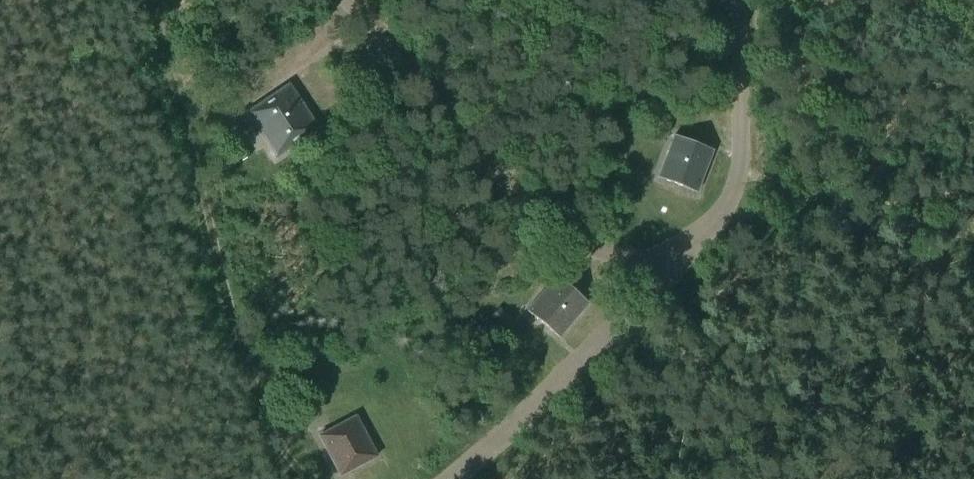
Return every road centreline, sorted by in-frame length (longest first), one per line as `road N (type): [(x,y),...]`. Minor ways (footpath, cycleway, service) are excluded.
road 1 (track): [(155,0),(241,354),(295,478)]

